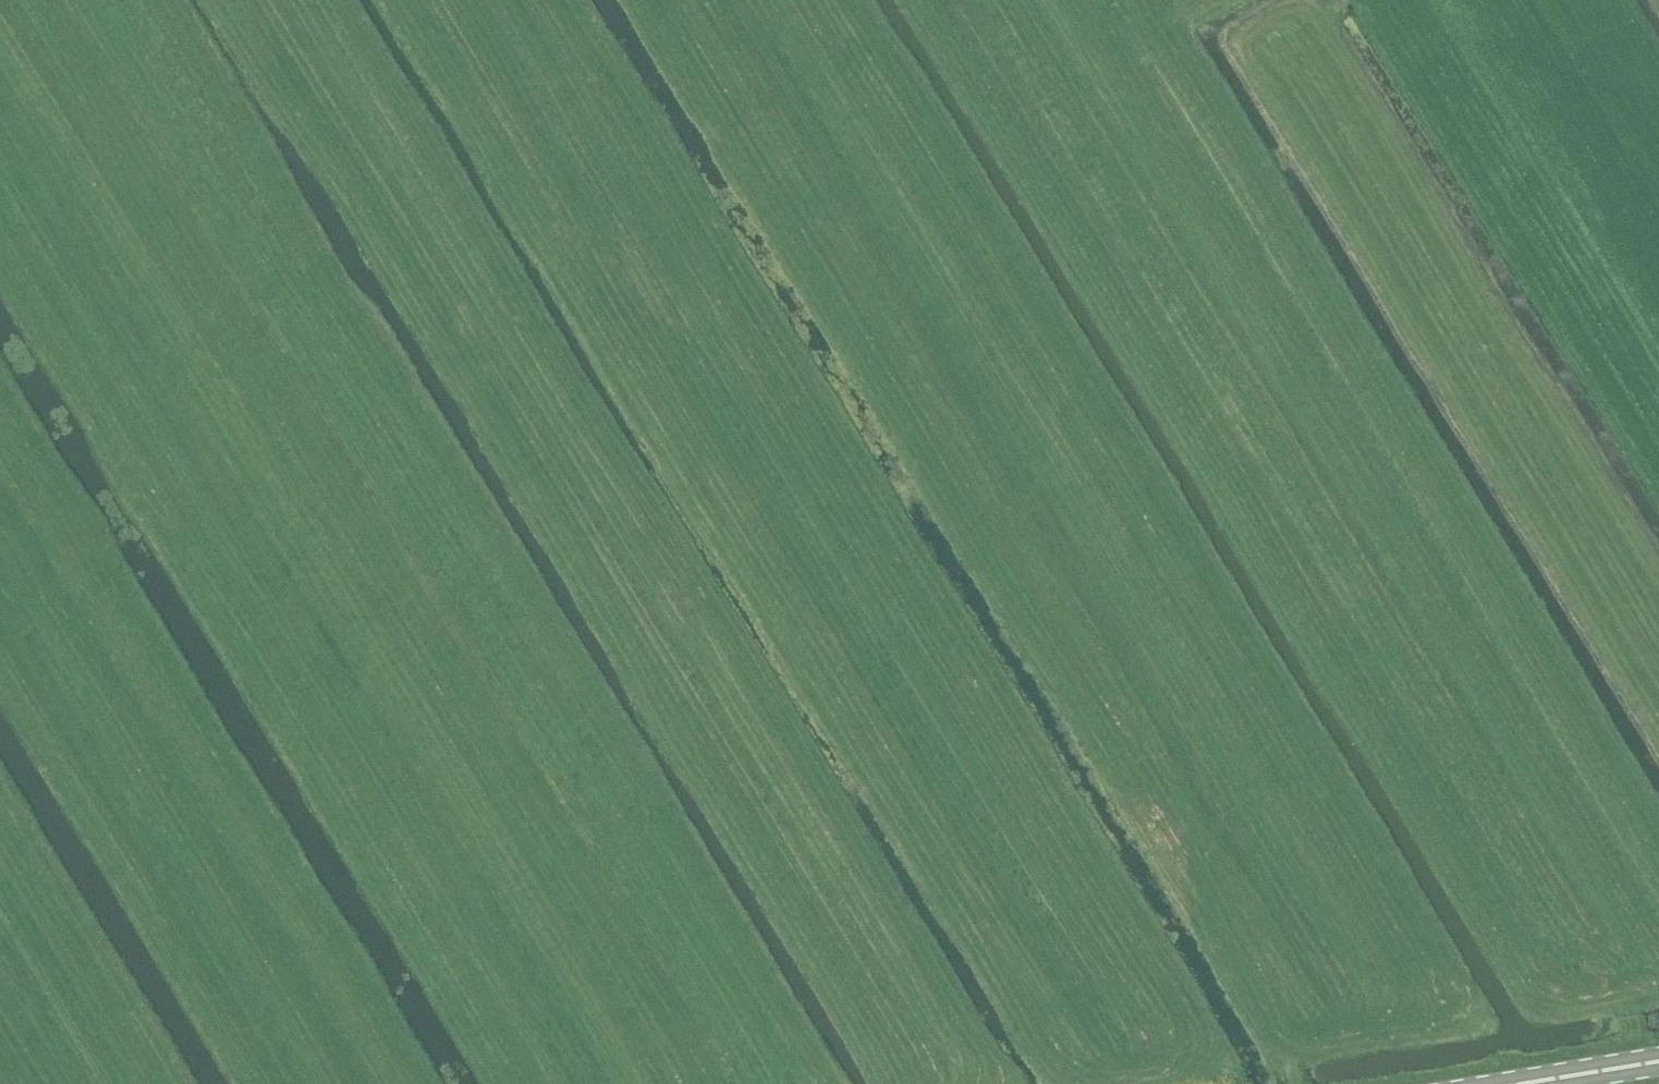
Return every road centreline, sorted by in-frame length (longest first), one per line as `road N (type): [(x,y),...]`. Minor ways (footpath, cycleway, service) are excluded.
road 1 (secondary): [(1539,1083),(1658,1065)]

